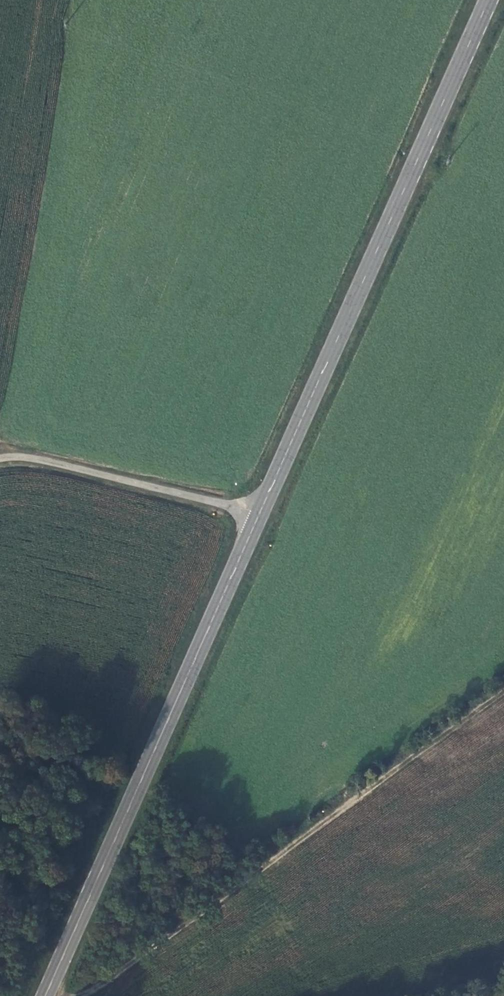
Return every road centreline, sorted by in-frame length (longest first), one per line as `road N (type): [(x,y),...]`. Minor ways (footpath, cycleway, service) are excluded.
road 1 (secondary): [(260,513),(488,0)]
road 2 (secondary): [(45,995),(260,513)]
road 3 (track): [(503,690),(76,995)]
road 4 (unclassified): [(260,513),(0,459)]

